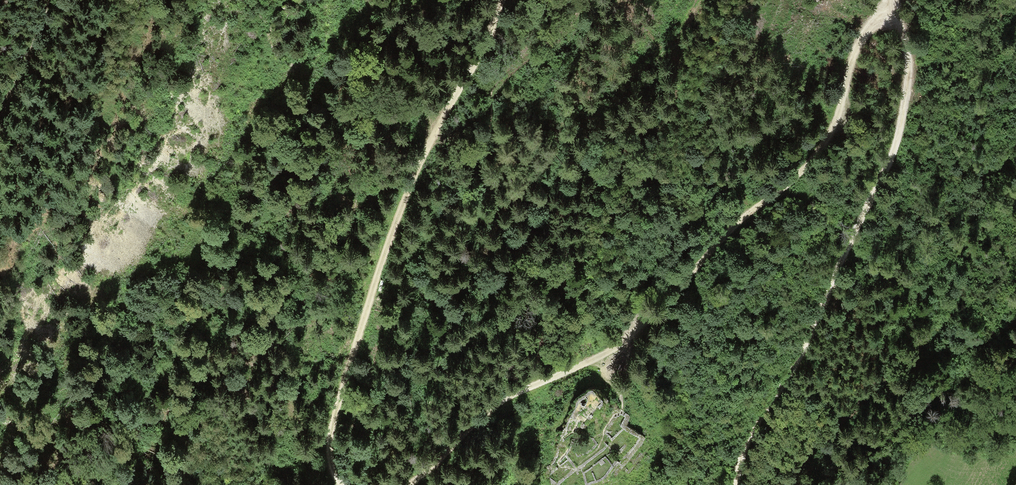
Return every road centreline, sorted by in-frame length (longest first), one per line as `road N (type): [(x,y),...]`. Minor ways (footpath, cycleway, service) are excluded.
road 1 (track): [(891,0),(863,33),(839,112),(798,174),(612,351),(534,385)]
road 2 (unclassified): [(893,0),(905,49),(898,132),(786,382),(749,435),(736,484)]
road 3 (track): [(340,484),(331,473),(328,431),(357,334),(432,136),(498,13)]
road 4 (track): [(486,253),(462,291),(431,310),(420,300),(412,257),(482,152),(489,97)]

